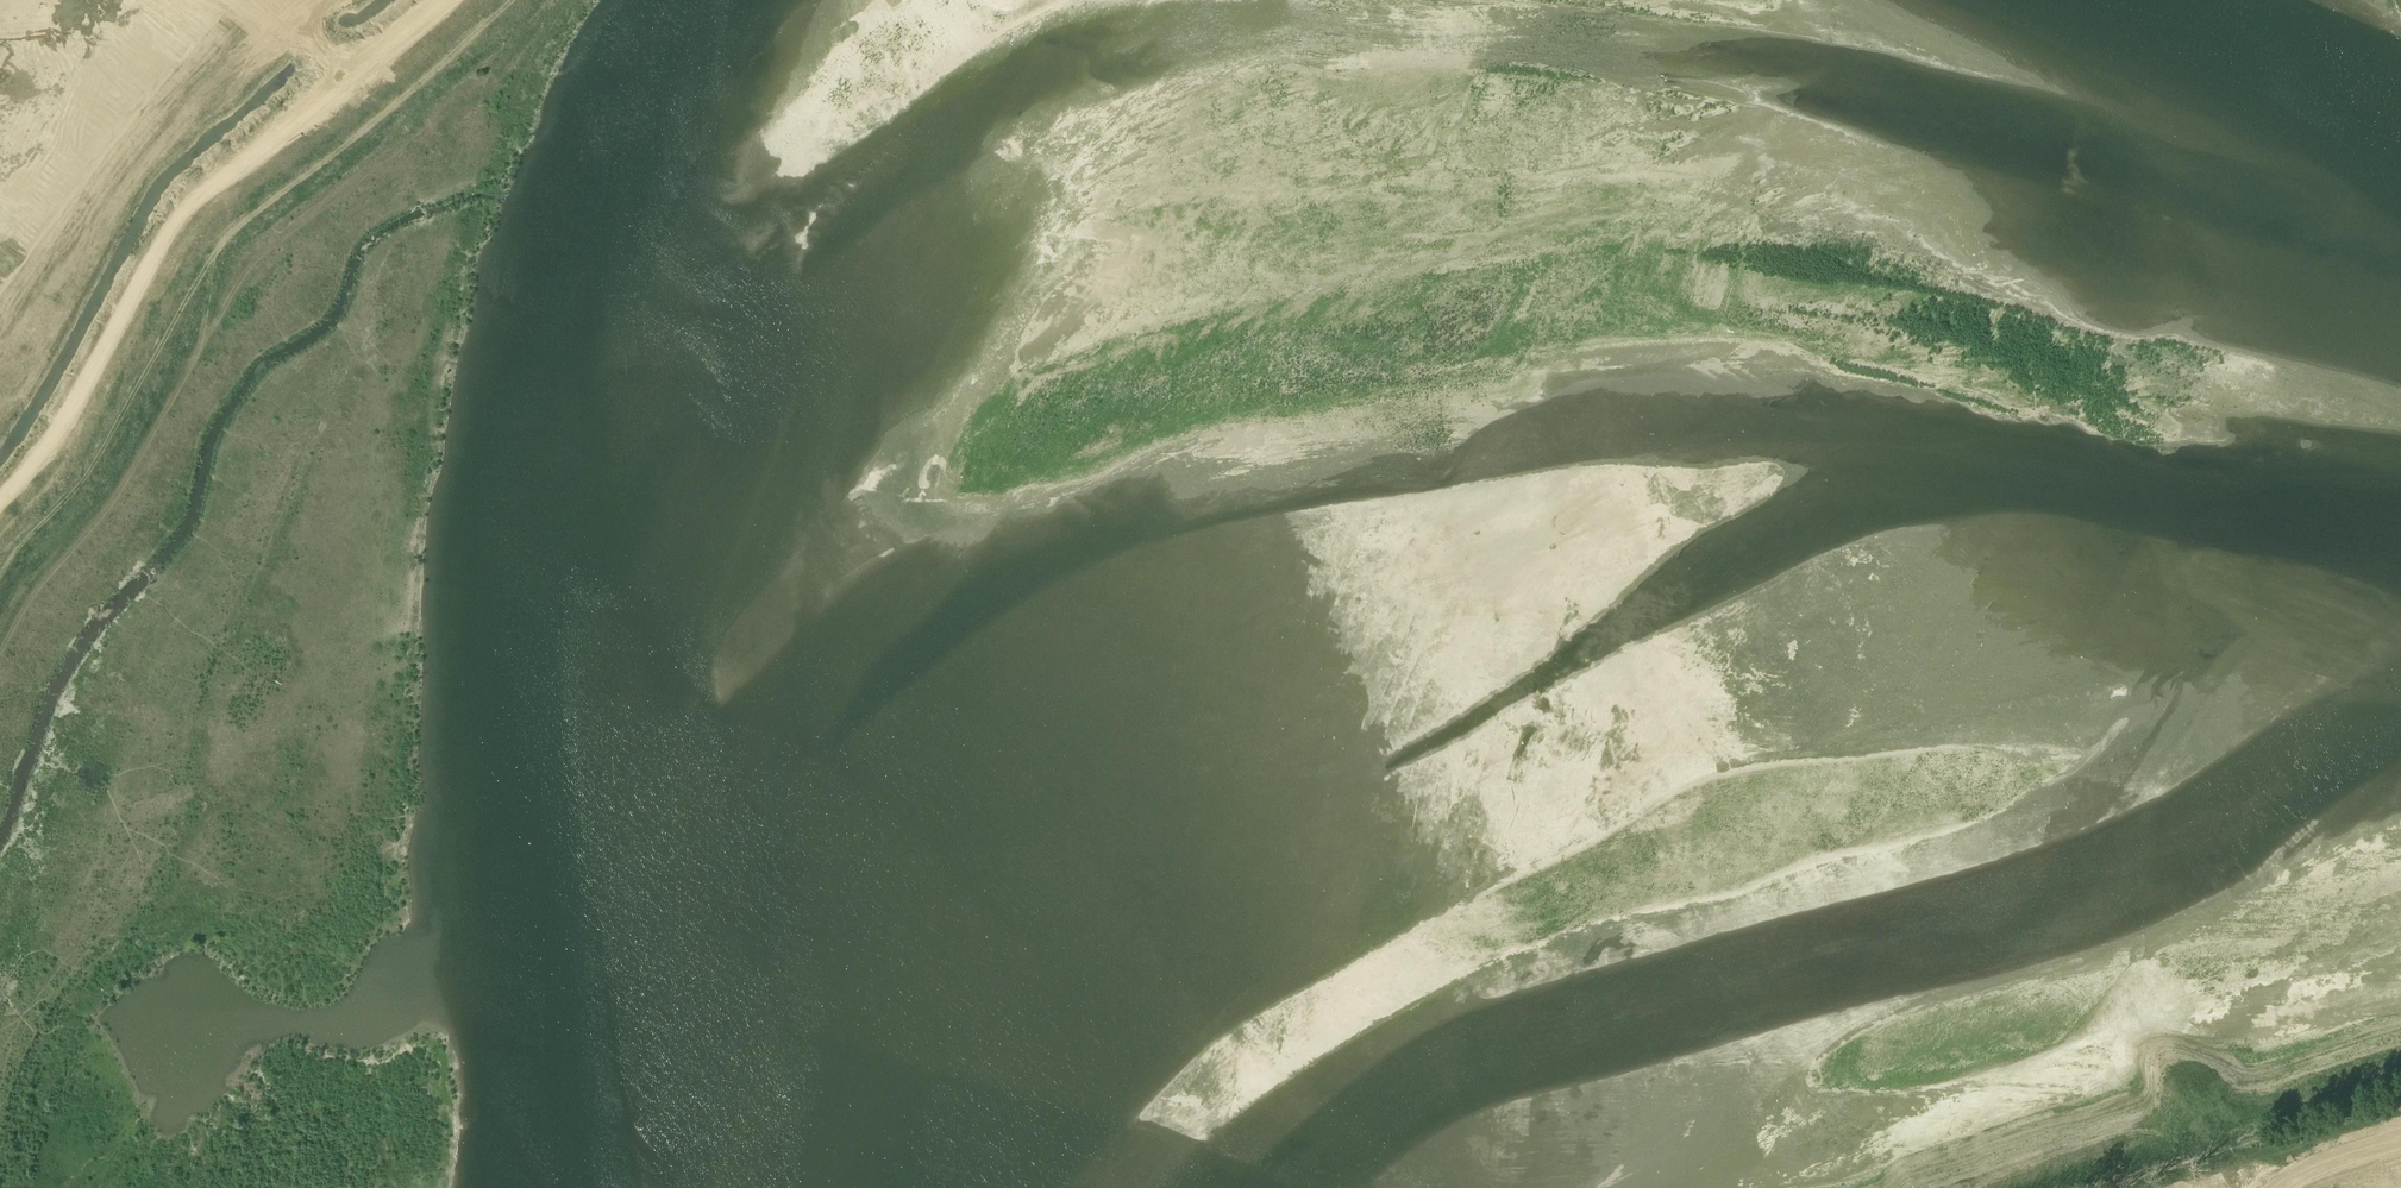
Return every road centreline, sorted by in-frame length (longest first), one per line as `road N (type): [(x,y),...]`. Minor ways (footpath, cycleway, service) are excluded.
road 1 (track): [(514,0),(404,100),(225,239),(74,494),(0,581)]
road 2 (track): [(0,500),(40,454),(191,197),(440,0)]
road 3 (track): [(0,653),(36,591),(116,496),(188,372),(202,344),(212,261)]

